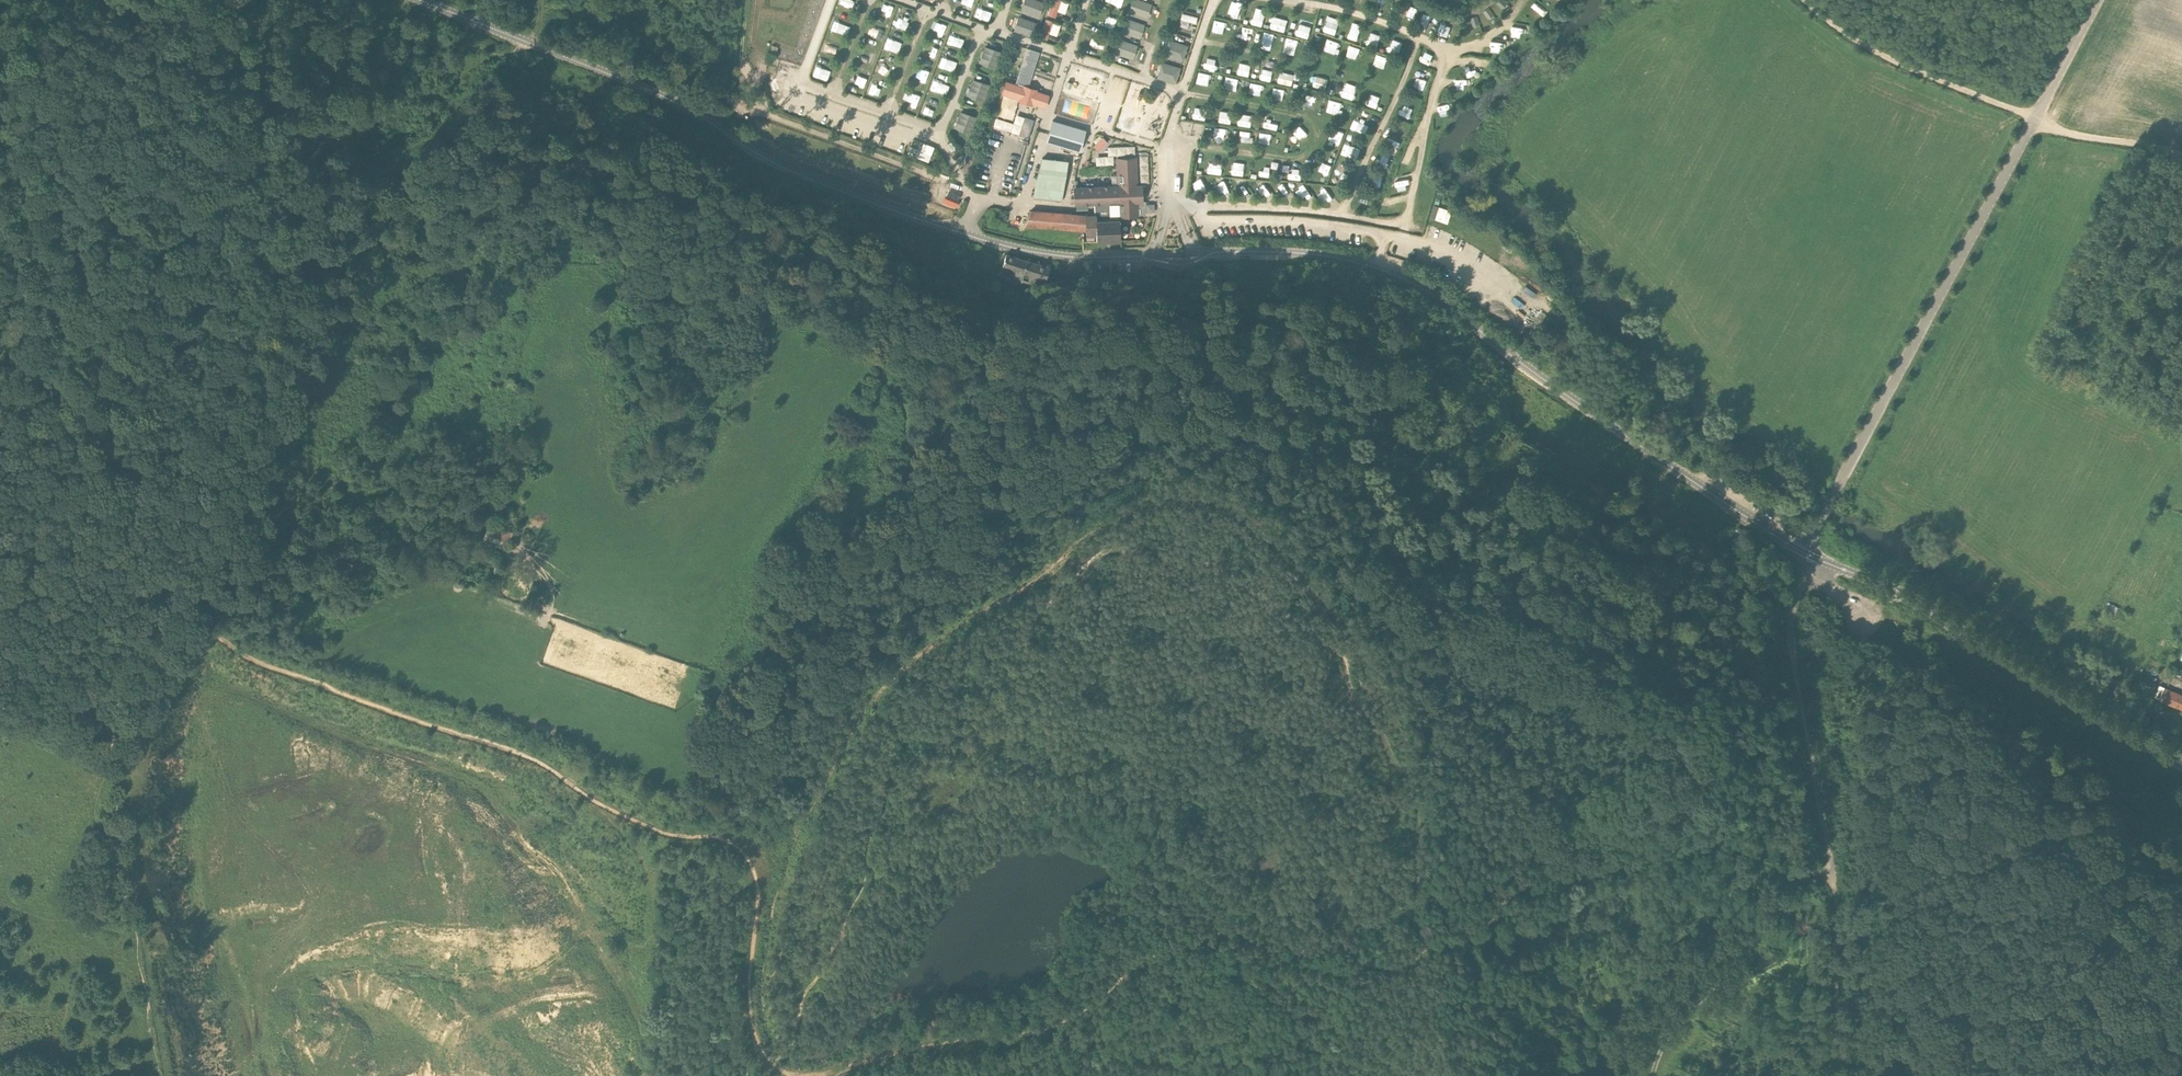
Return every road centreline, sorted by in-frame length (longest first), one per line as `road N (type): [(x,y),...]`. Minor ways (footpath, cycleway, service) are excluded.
road 1 (unclassified): [(1805,553),(1437,299),(1383,270),(1294,252),(1082,257),(987,241),(799,175),(670,99),(421,0)]
road 2 (track): [(795,1075),(772,1065),(754,1032),(757,885),(731,843),(647,826),(597,804),(534,760),(260,664),(208,630),(164,633),(118,659)]
road 3 (track): [(1422,946),(1407,964),(1353,964),(1231,931),(1147,958),(1099,1000),(1037,1031),(931,1045),(823,1075)]
road 4 (unclassified): [(1805,553),(2098,0)]
road 5 (track): [(118,659),(110,566),(86,453),(88,389),(161,254),(182,234),(289,182)]
road 6 (track): [(1952,1075),(1964,938),(1990,887),(2022,869),(2127,924),(2149,945),(2160,1028),(2181,1065)]
road 7 (track): [(1170,204),(1341,213),(1417,47),(1416,35),(1290,0)]
road 8 (unclassified): [(2181,764),(1925,604),(1805,553)]
road 9 (track): [(1805,553),(1791,643),(1833,885)]
road 10 (track): [(1182,95),(903,0)]
road 11 (track): [(1447,48),(1406,223),(1341,213)]
road 12 (track): [(832,0),(802,80),(930,127),(946,122)]
road 13 (track): [(1217,0),(1164,149),(1170,204)]
road 14 (track): [(1653,1075),(1681,1012),(1794,943)]
road 15 (track): [(1833,885),(1838,1002),(1830,1075)]
road 16 (track): [(1417,43),(1477,46),(1526,0)]
road 17 (track): [(1047,120),(1089,0)]

